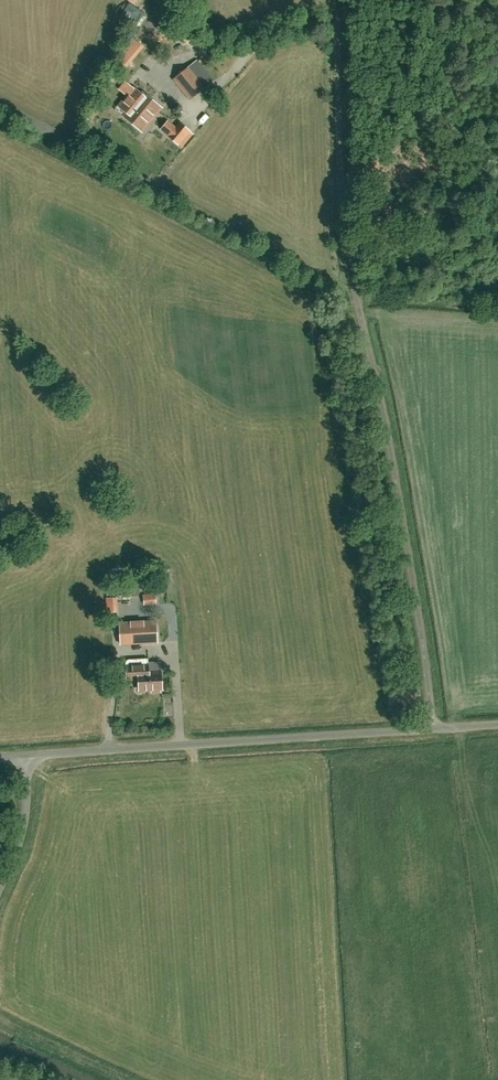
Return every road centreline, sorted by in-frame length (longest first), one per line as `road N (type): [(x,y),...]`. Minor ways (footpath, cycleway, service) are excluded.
road 1 (unclassified): [(436,728),(371,354),(341,237),(338,18),(209,46)]
road 2 (unclassified): [(27,756),(436,728)]
road 3 (unclassified): [(0,887),(25,816),(27,756)]

